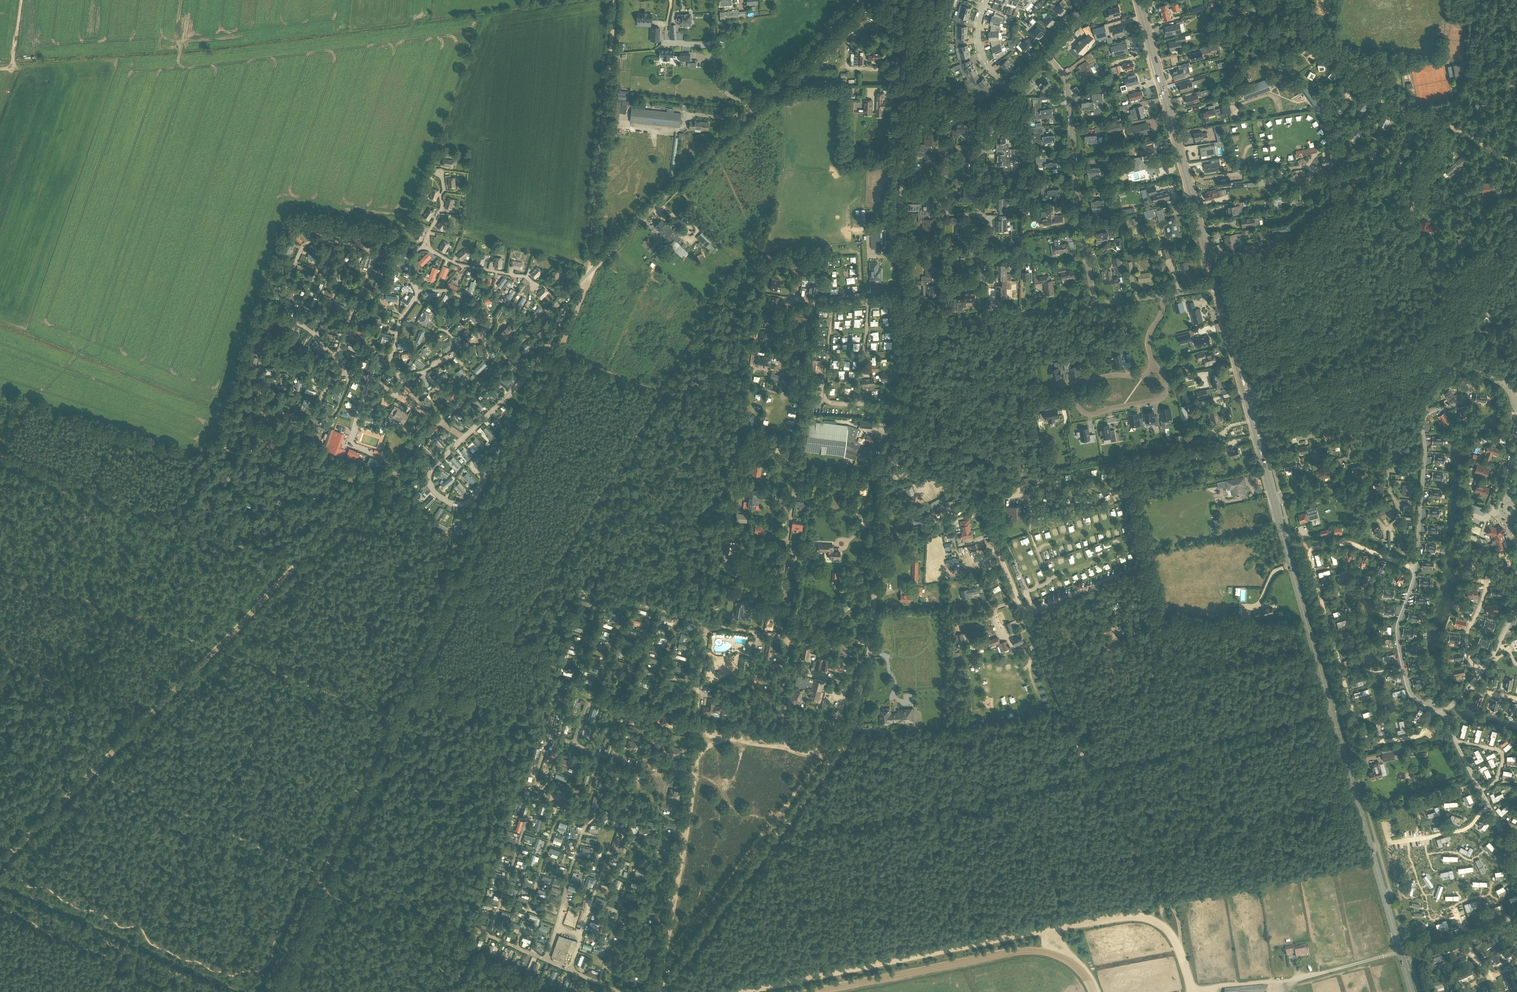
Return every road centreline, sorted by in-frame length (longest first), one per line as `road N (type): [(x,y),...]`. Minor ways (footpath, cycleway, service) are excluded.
road 1 (primary): [(1412,991),(1263,462)]
road 2 (track): [(1092,766),(973,487),(911,394)]
road 3 (track): [(1436,711),(1419,736),(1383,743),(1356,727),(1308,551),(1350,543),(1416,567)]
road 4 (track): [(663,985),(695,754),(713,739),(832,760)]
road 5 (unclassified): [(591,271),(350,513)]
road 6 (residential): [(850,740),(872,634),(880,473),(907,408)]
road 7 (track): [(321,876),(458,570)]
road 8 (residential): [(983,115),(984,147),(945,148),(945,214),(983,214),(983,280),(947,280),(946,326)]
road 9 (track): [(677,973),(848,743)]
road 10 (track): [(179,522),(292,567),(426,642)]
road 11 (unclassified): [(591,271),(615,0)]
road 12 (residential): [(1095,305),(1066,82),(1049,57)]
road 13 (unclassified): [(905,331),(904,93)]
road 14 (track): [(0,896),(215,991)]
road 15 (unclassified): [(756,106),(591,271)]
road 16 (track): [(463,561),(558,351)]
road 17 (unclassified): [(1466,367),(1427,357),(1254,403)]
road 18 (unclassified): [(1258,419),(1466,367)]
road 19 (track): [(1400,952),(1292,982),(1197,991)]
road 20 (track): [(1441,122),(1375,96),(1318,38),(1295,0)]
road 21 (track): [(216,651),(350,513)]
road 22 (track): [(1017,495),(1024,472),(1008,430),(1000,419),(951,414),(925,376),(930,366)]
road 23 (primary): [(1189,181),(1137,0)]
road 24 (track): [(1271,724),(1092,766)]
road 25 (residential): [(671,0),(667,43),(714,45),(721,87),(756,106)]
road 26 (track): [(96,772),(216,651)]
road 27 (track): [(598,983),(643,832)]
road 28 (track): [(543,960),(584,829),(596,817)]
road 29 (track): [(569,971),(616,826)]
road 30 (residential): [(946,326),(1095,305)]
road 31 (unclassified): [(860,0),(756,106)]
road 32 (track): [(517,949),(562,814)]
road 33 (residential): [(1073,382),(1079,407),(1096,413),(1161,398),(1154,367)]
road 34 (track): [(0,867),(96,772)]
road 35 (track): [(487,937),(528,815)]
road 36 (track): [(1415,197),(1412,261),(1428,293),(1446,303)]

